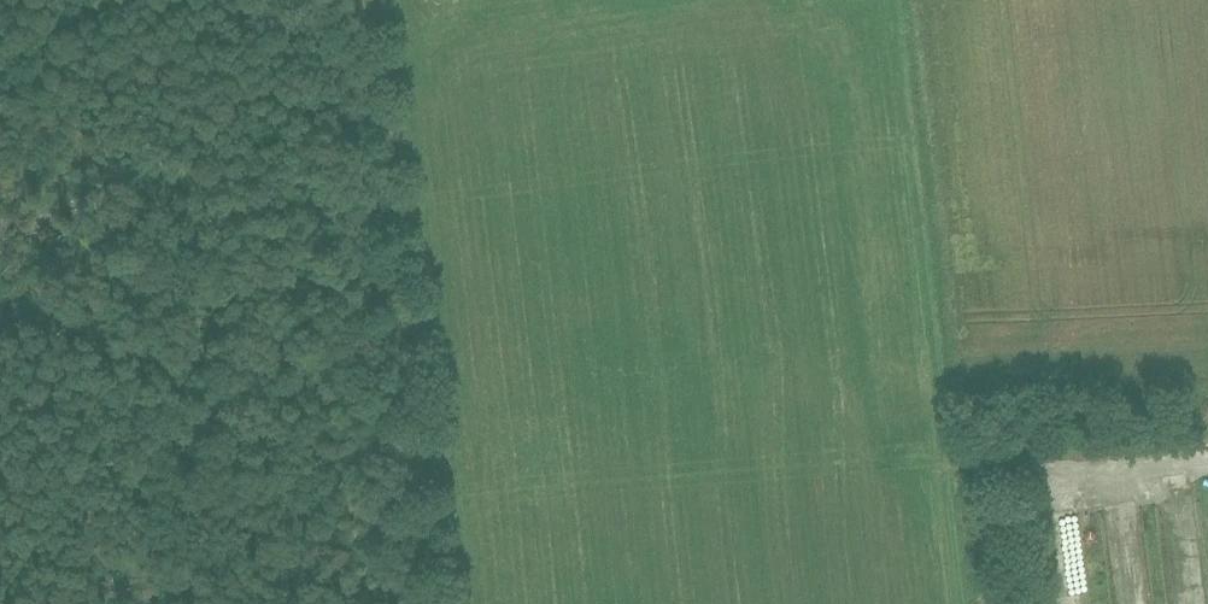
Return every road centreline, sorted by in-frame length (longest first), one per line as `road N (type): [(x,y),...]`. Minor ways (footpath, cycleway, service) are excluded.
road 1 (track): [(367,0),(438,603)]

